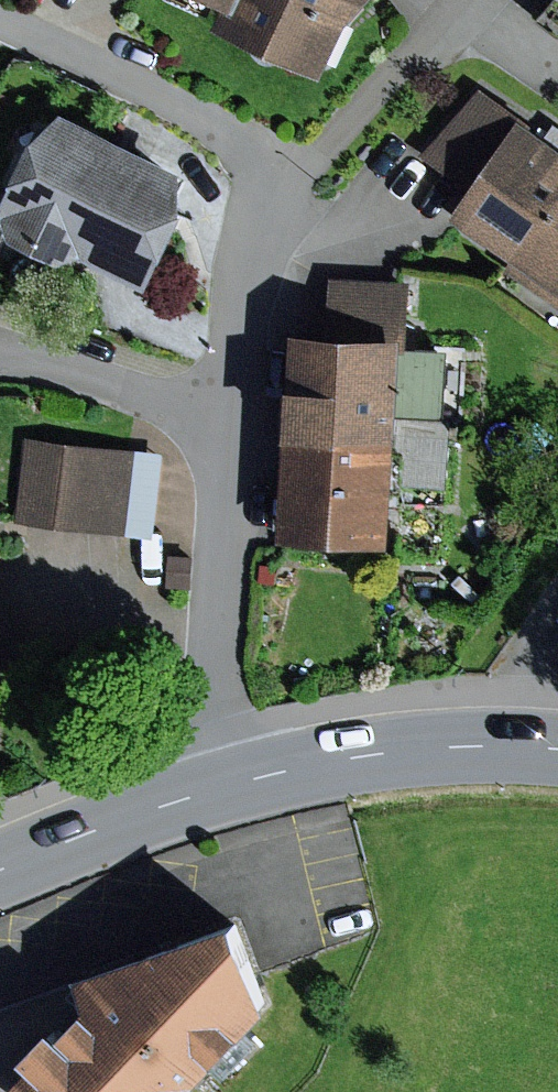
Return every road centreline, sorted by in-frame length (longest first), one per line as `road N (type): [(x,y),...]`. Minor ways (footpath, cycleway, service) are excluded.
road 1 (residential): [(0,21),(232,132),(275,196),(218,439)]
road 2 (residential): [(218,439),(225,502),(223,734),(235,783)]
road 3 (primary): [(557,748),(468,745),(338,758),(235,783)]
road 4 (primary): [(235,783),(0,871)]
road 5 (residential): [(0,351),(112,377),(170,403),(218,439)]

